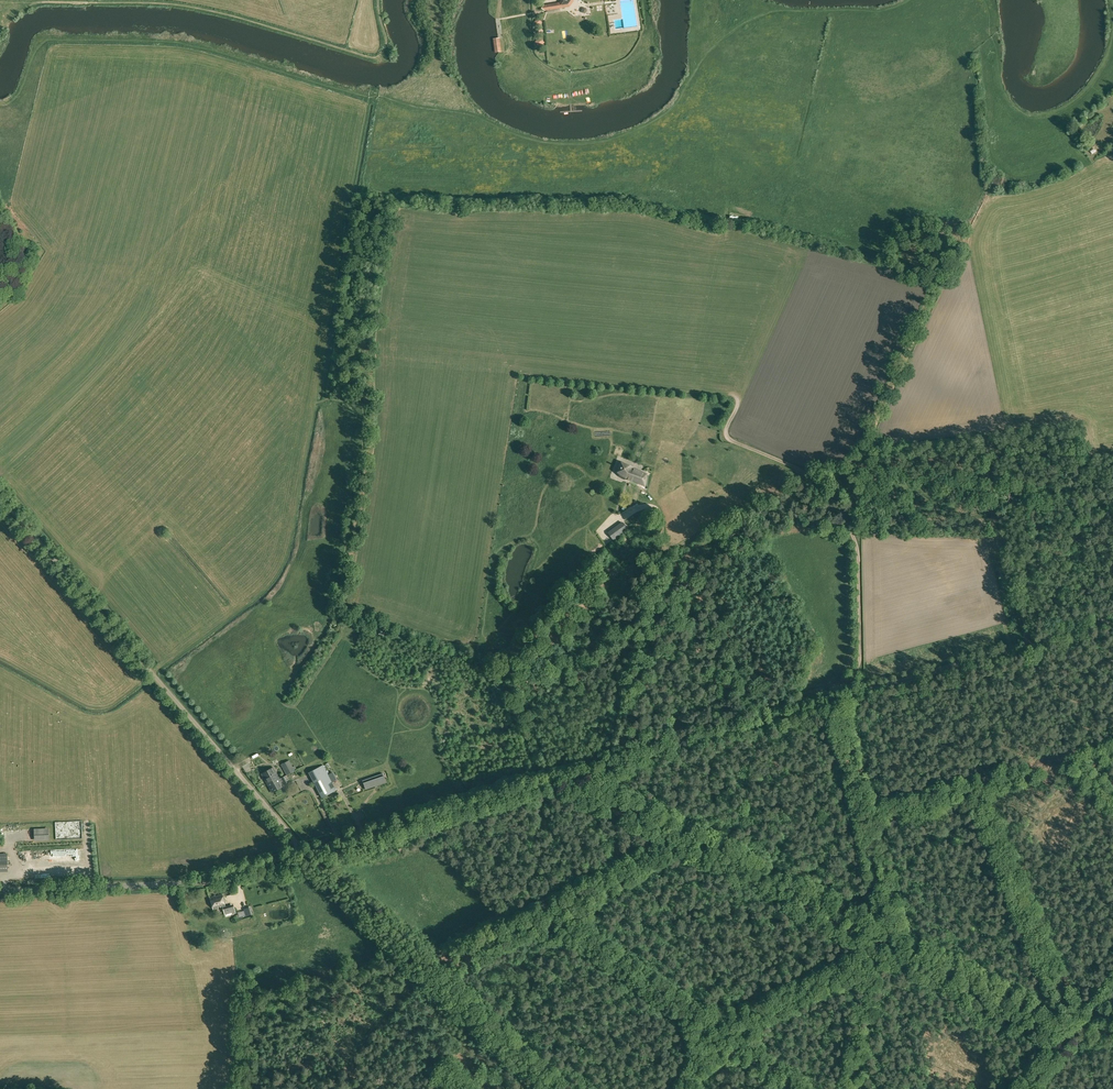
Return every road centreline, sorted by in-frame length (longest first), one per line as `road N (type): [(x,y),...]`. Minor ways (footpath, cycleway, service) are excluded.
road 1 (unclassified): [(304,853),(1112,617)]
road 2 (unclassified): [(304,853),(0,498)]
road 3 (unclassified): [(0,891),(176,885),(304,853)]
road 4 (track): [(550,1088),(424,966)]
road 5 (track): [(424,966),(304,853)]
road 6 (track): [(424,966),(358,1048),(356,1088)]

